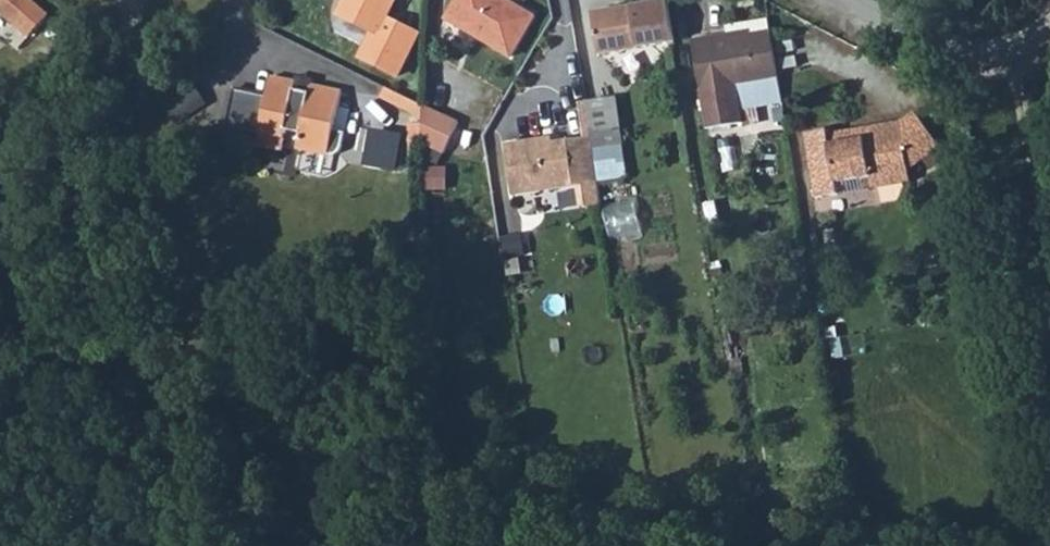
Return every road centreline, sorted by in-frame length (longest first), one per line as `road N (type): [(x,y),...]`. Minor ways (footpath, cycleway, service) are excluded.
road 1 (track): [(40,545),(32,397),(50,243)]
road 2 (residential): [(855,0),(961,56),(1005,52),(1049,15)]
road 3 (track): [(1005,52),(1049,250)]

